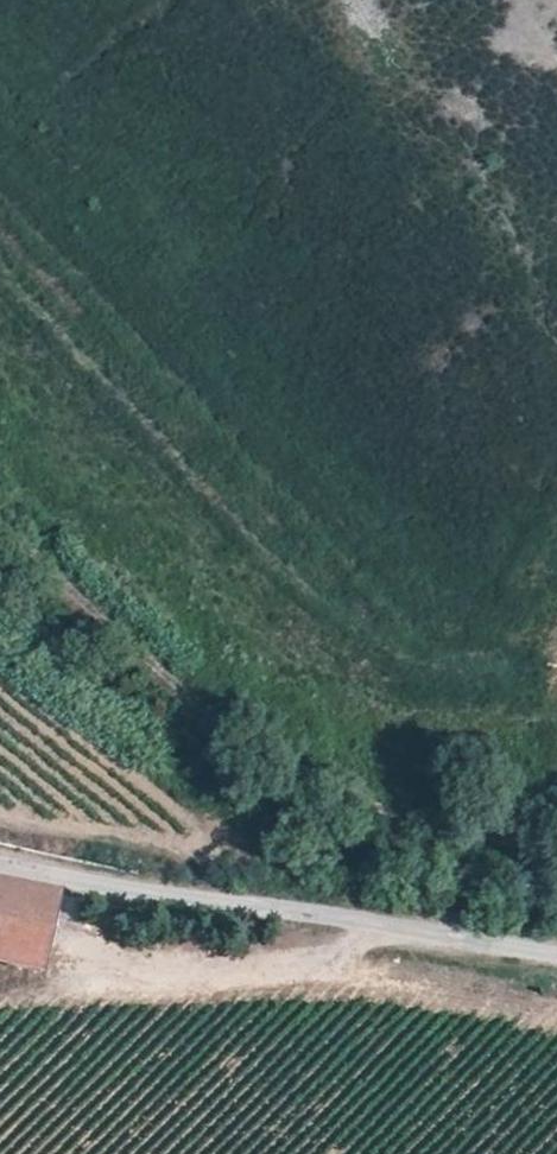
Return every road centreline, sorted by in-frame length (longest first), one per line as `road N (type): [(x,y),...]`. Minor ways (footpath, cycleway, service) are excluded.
road 1 (unclassified): [(0,864),(556,955)]

